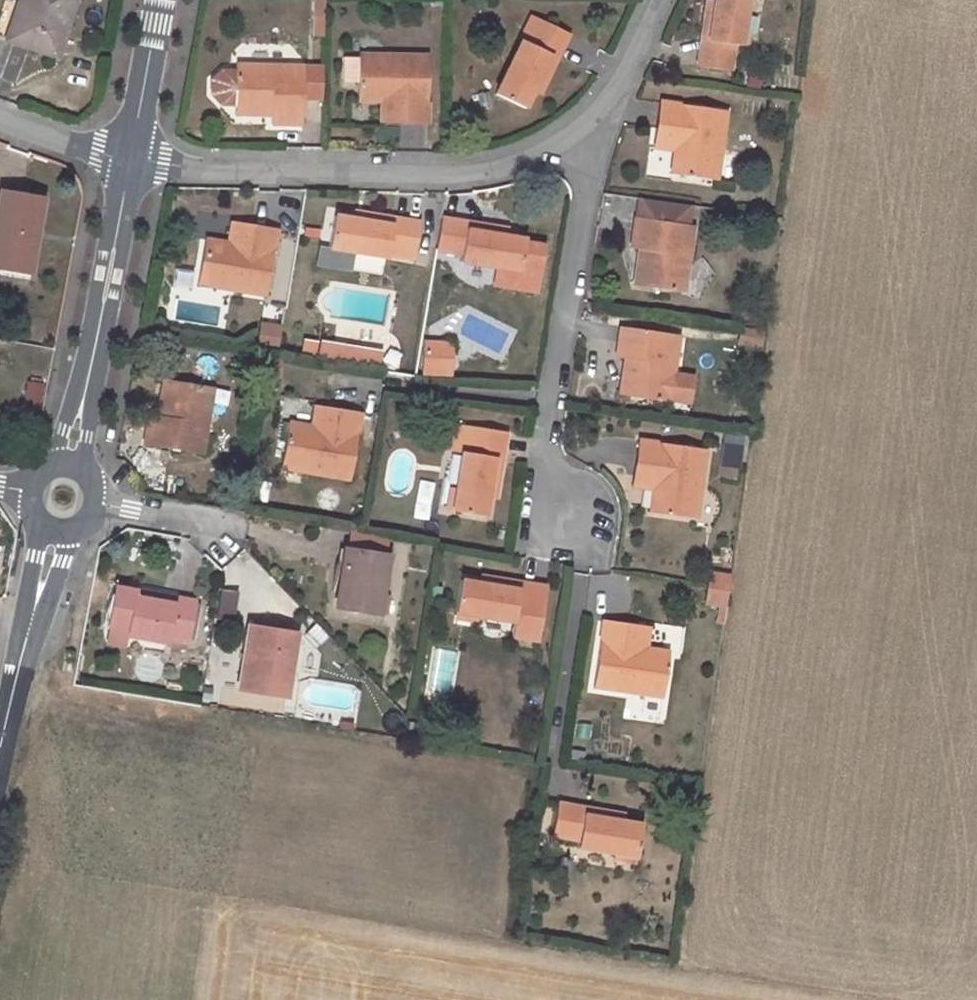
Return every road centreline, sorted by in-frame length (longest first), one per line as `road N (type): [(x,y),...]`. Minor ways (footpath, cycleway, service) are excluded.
road 1 (residential): [(576,125),(534,154),(333,170),(131,159)]
road 2 (residential): [(576,125),(594,164),(543,463),(568,514)]
road 3 (residential): [(131,159),(77,466)]
road 4 (residential): [(54,534),(0,755)]
road 5 (residential): [(165,0),(131,159)]
road 6 (residential): [(661,0),(602,106),(576,125)]
road 7 (residential): [(101,504),(244,531)]
road 8 (residential): [(131,159),(0,115)]

